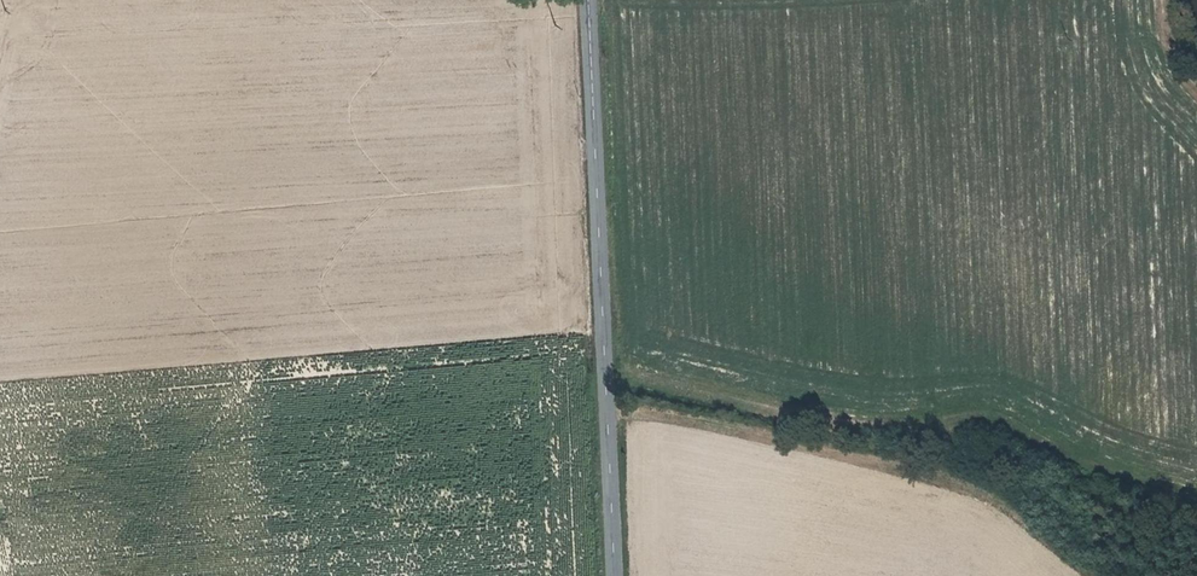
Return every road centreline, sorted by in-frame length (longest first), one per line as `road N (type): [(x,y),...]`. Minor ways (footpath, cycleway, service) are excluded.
road 1 (secondary): [(614,575),(590,0)]

